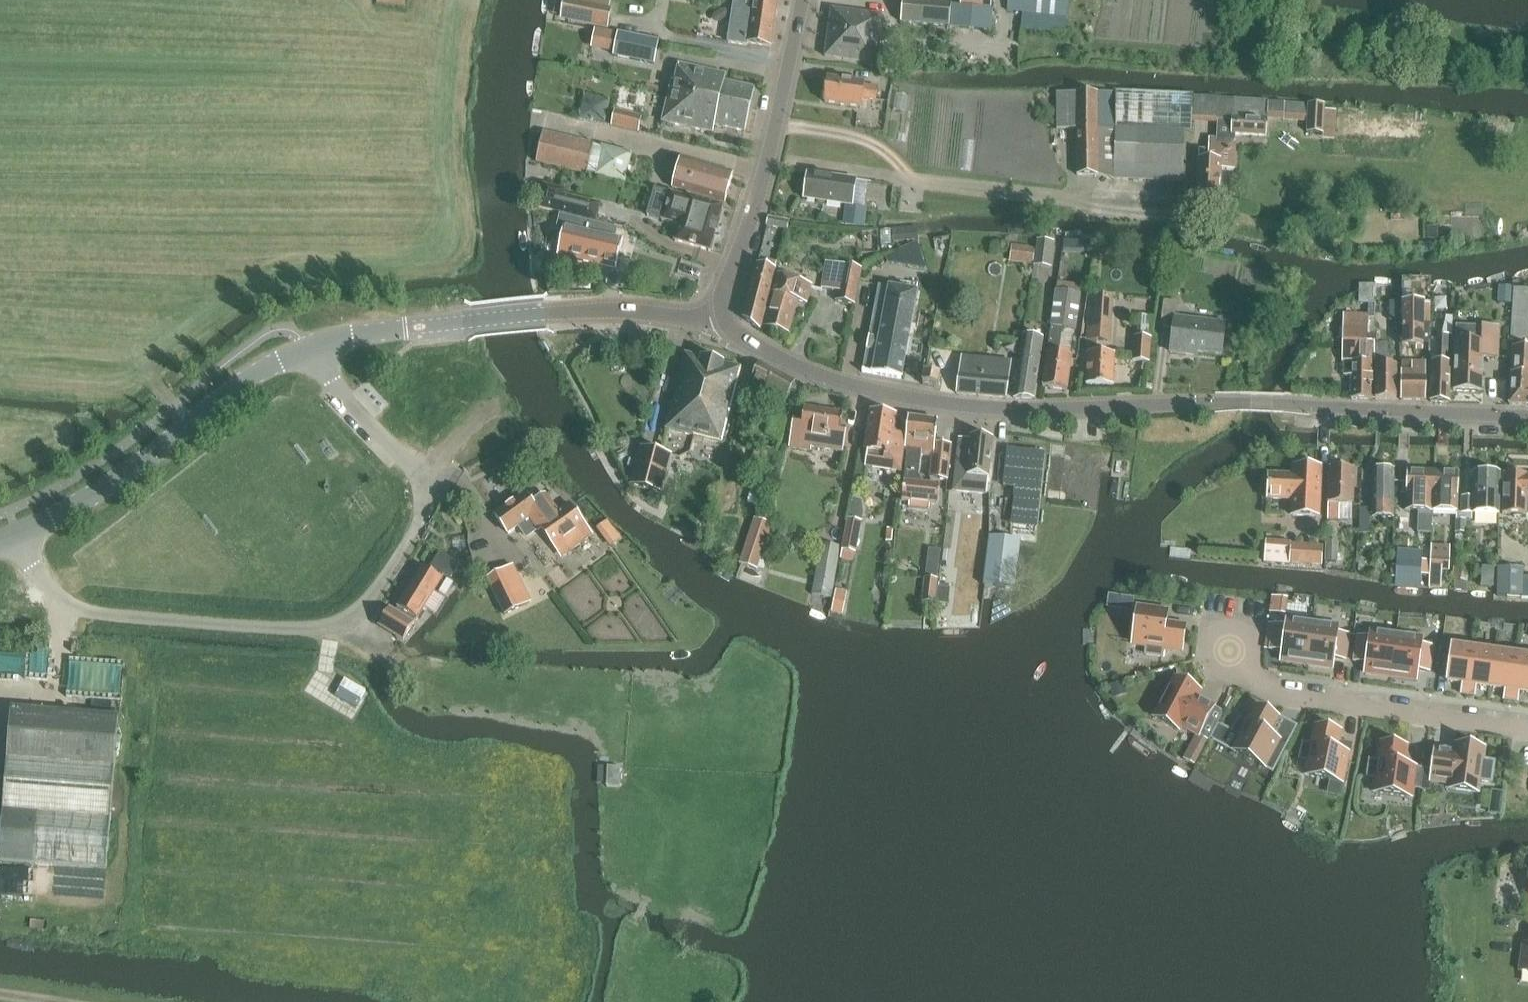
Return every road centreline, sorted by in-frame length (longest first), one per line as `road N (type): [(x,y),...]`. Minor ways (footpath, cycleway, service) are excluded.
road 1 (tertiary): [(1527,415),(931,399),(807,369),(742,337),(722,316)]
road 2 (unclassified): [(10,535),(52,595),(84,614),(306,631),(341,627),(360,614),(412,541),(424,497),(414,472),(307,351)]
road 3 (tertiary): [(307,351),(370,332),(543,313),(722,316)]
road 4 (tertiary): [(10,535),(120,480),(250,378),(307,351)]
road 5 (tertiary): [(722,316),(803,0)]
road 6 (unclassified): [(1527,729),(1272,687),(1231,651)]
road 7 (track): [(776,123),(865,141),(910,176)]

